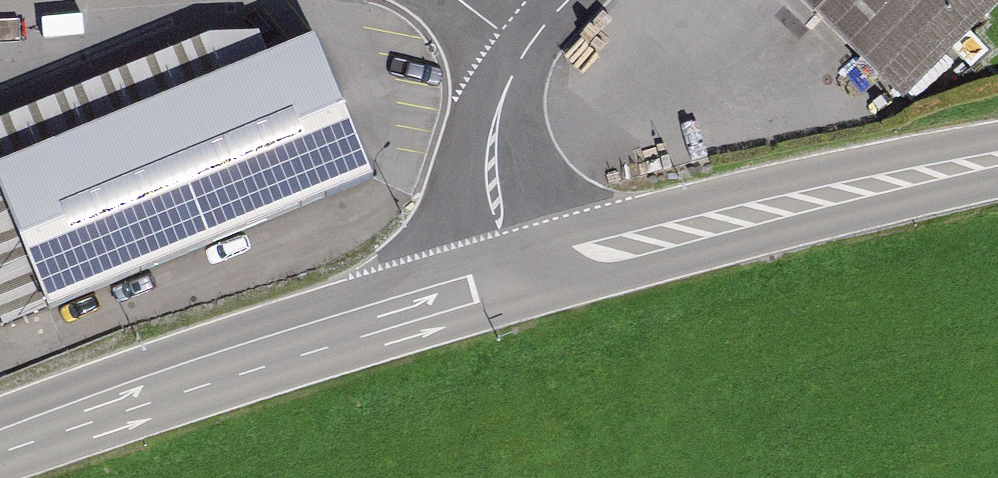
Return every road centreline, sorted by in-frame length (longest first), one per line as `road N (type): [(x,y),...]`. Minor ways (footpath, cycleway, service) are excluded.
road 1 (primary): [(0,443),(259,353),(512,280)]
road 2 (primary): [(512,280),(997,164)]
road 3 (residential): [(523,51),(502,92),(490,158),(512,280)]

